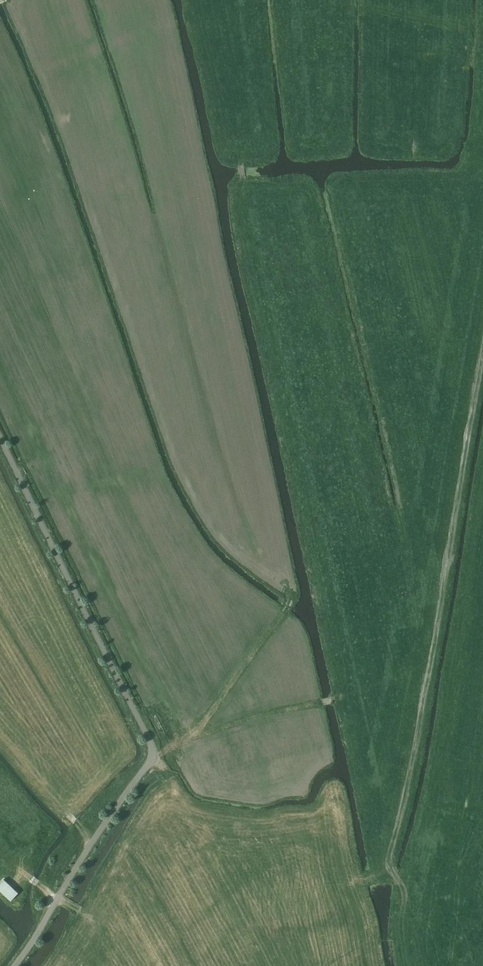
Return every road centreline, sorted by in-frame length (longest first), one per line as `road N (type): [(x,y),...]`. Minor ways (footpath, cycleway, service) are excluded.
road 1 (track): [(236,0),(240,164),(344,688),(336,701),(183,741)]
road 2 (track): [(279,575),(290,583),(288,611),(183,741),(155,761)]
road 3 (track): [(482,31),(327,0)]

